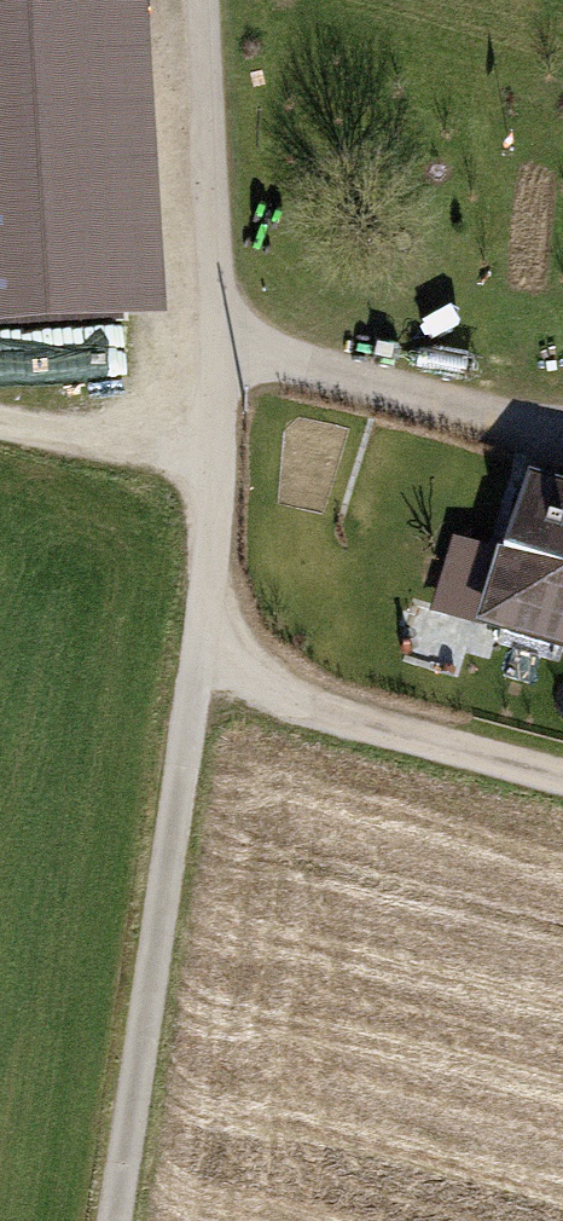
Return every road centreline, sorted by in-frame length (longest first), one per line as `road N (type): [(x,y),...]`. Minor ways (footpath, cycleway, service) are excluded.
road 1 (unclassified): [(195,0),(212,585),(122,1220)]
road 2 (track): [(204,681),(562,791)]
road 3 (track): [(0,430),(213,489)]

